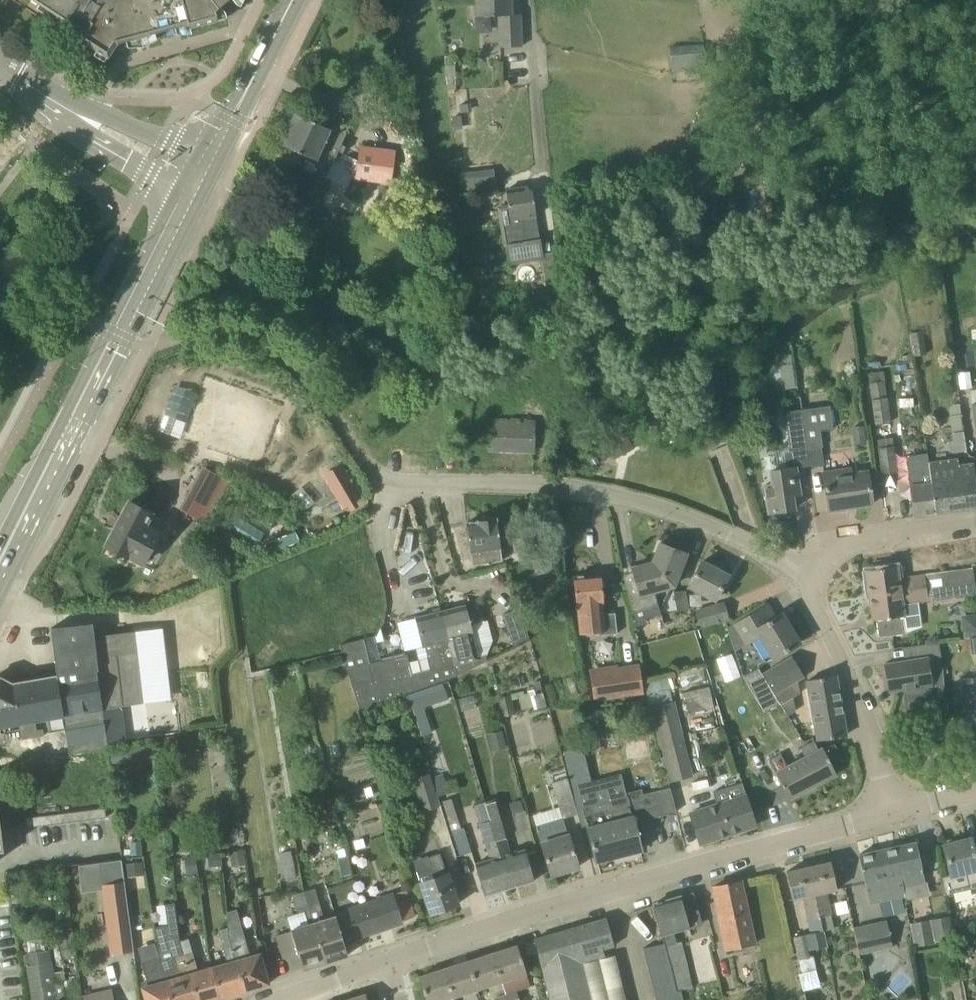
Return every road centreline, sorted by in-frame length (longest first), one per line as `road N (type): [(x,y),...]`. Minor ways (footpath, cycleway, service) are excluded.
road 1 (residential): [(386,968),(895,815)]
road 2 (residential): [(804,588),(685,517),(617,496),(528,482),(383,478)]
road 3 (secondary): [(0,571),(202,181)]
road 4 (residential): [(895,815),(847,670),(804,588)]
road 5 (unclassified): [(202,181),(0,69)]
road 6 (secondary): [(202,181),(292,0)]
road 7 (residential): [(975,519),(855,537),(828,555),(804,588)]
road 8 (residential): [(526,0),(543,178)]

